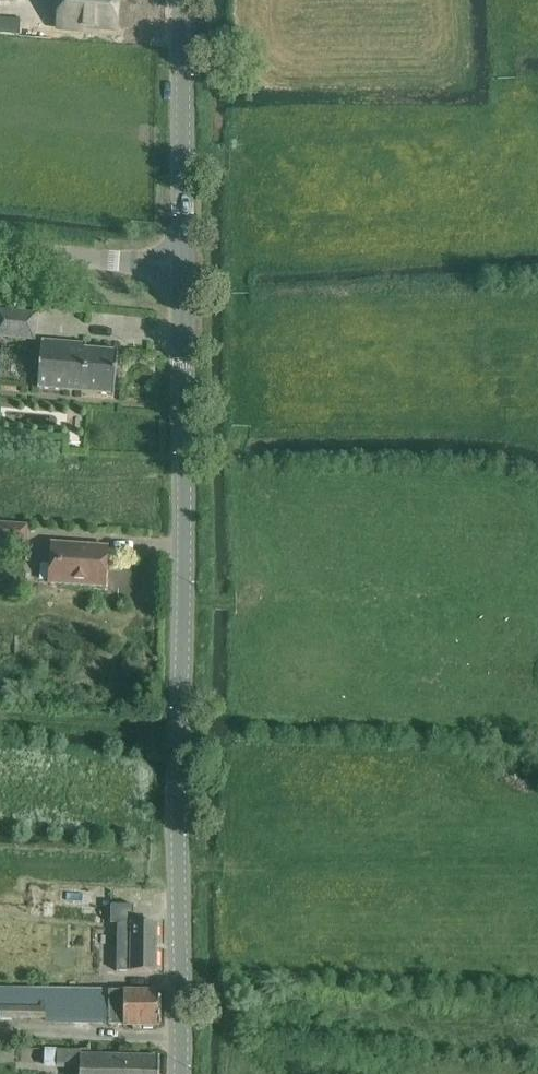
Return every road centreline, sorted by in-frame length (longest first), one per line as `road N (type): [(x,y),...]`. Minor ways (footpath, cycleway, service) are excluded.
road 1 (tertiary): [(179,1073),(183,268)]
road 2 (tertiary): [(183,268),(184,0)]
road 3 (unclassified): [(183,268),(0,250)]

